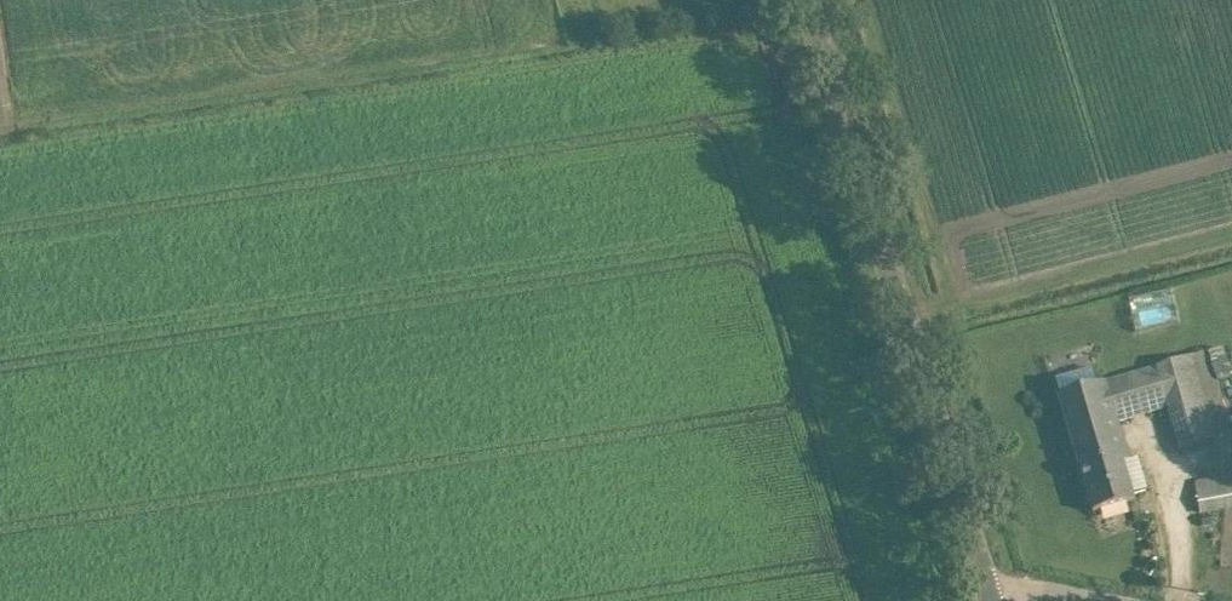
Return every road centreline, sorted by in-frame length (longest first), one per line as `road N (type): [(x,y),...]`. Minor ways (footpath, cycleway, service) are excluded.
road 1 (tertiary): [(989,590),(808,0)]
road 2 (unclassified): [(1118,600),(1027,583),(989,590)]

